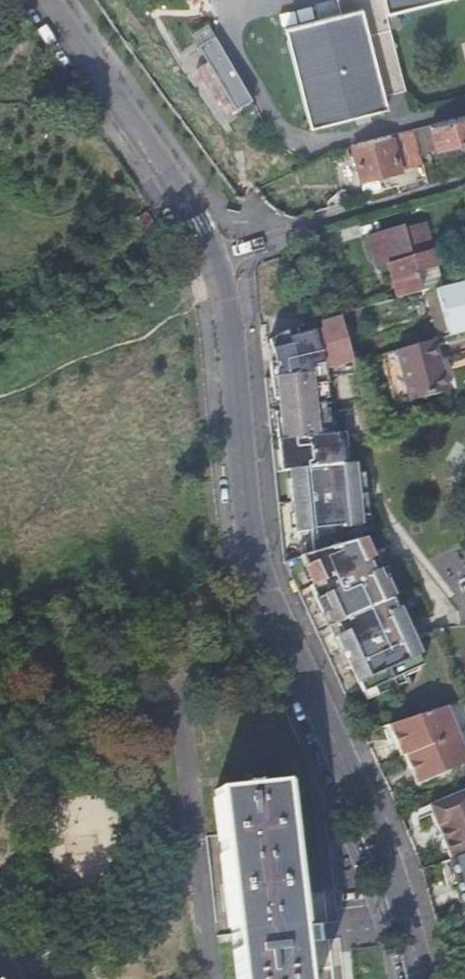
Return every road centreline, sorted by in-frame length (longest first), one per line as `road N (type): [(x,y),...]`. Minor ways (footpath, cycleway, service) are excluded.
road 1 (residential): [(424,978),(398,884),(245,552),(229,320),(216,267),(149,141),(47,0)]

